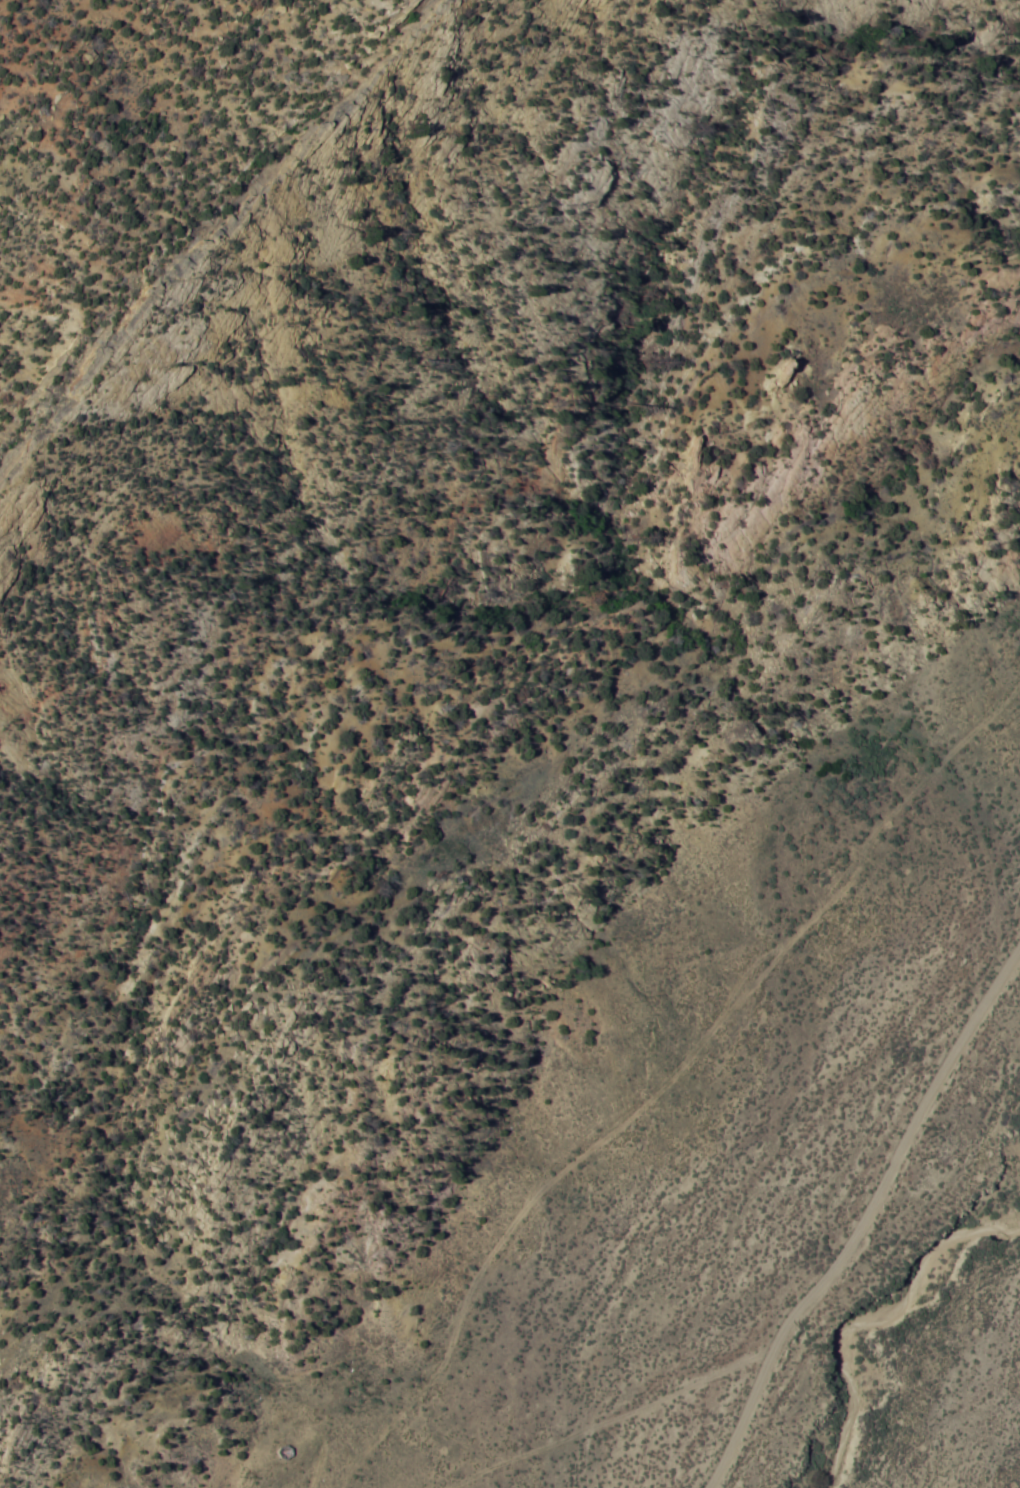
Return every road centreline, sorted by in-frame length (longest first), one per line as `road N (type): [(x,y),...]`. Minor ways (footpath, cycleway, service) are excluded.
road 1 (residential): [(675,1487),(911,1064),(1019,894)]

